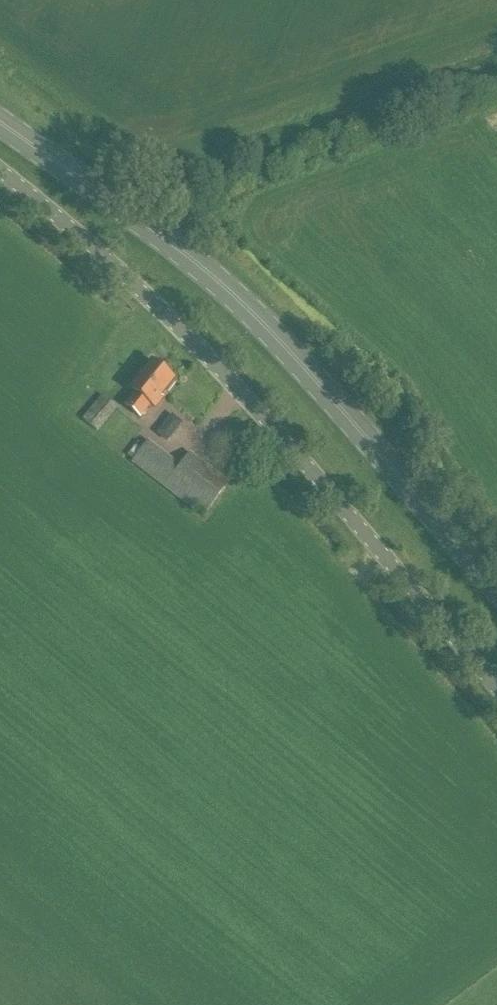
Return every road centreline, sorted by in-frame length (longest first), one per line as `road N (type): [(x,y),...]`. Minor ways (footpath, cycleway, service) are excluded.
road 1 (unclassified): [(496,694),(286,445),(105,257),(0,174)]
road 2 (primary): [(496,592),(290,356),(140,216),(0,112)]

